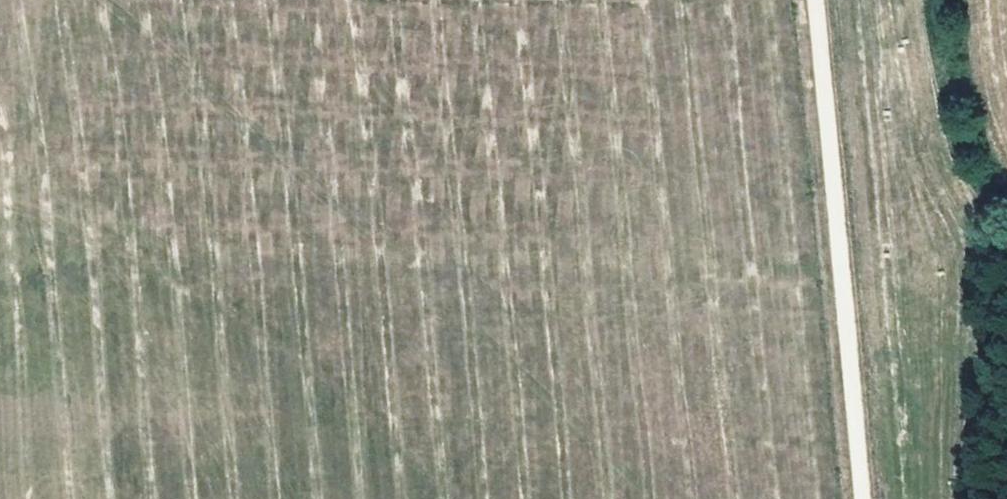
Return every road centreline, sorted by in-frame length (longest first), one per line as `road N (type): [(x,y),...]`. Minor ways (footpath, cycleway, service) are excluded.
road 1 (track): [(863,498),(815,0)]

